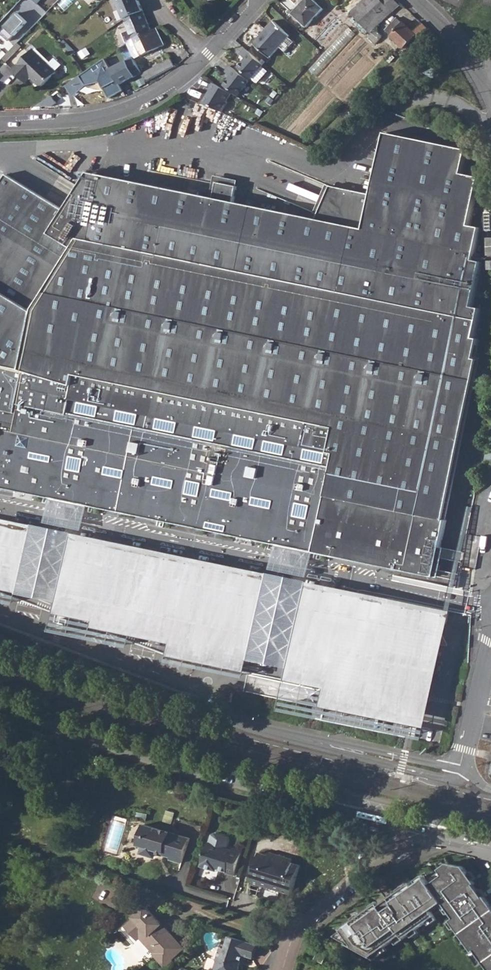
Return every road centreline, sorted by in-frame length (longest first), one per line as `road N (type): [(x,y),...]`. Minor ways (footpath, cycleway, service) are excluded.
road 1 (secondary): [(410,820),(221,776),(0,702)]
road 2 (residential): [(457,774),(243,723),(224,710),(207,683)]
road 3 (residential): [(0,127),(118,114),(167,91),(208,58)]
road 4 (residential): [(300,930),(402,838),(410,820)]
road 5 (residential): [(490,648),(457,774)]
road 6 (residential): [(413,0),(452,39),(490,102)]

